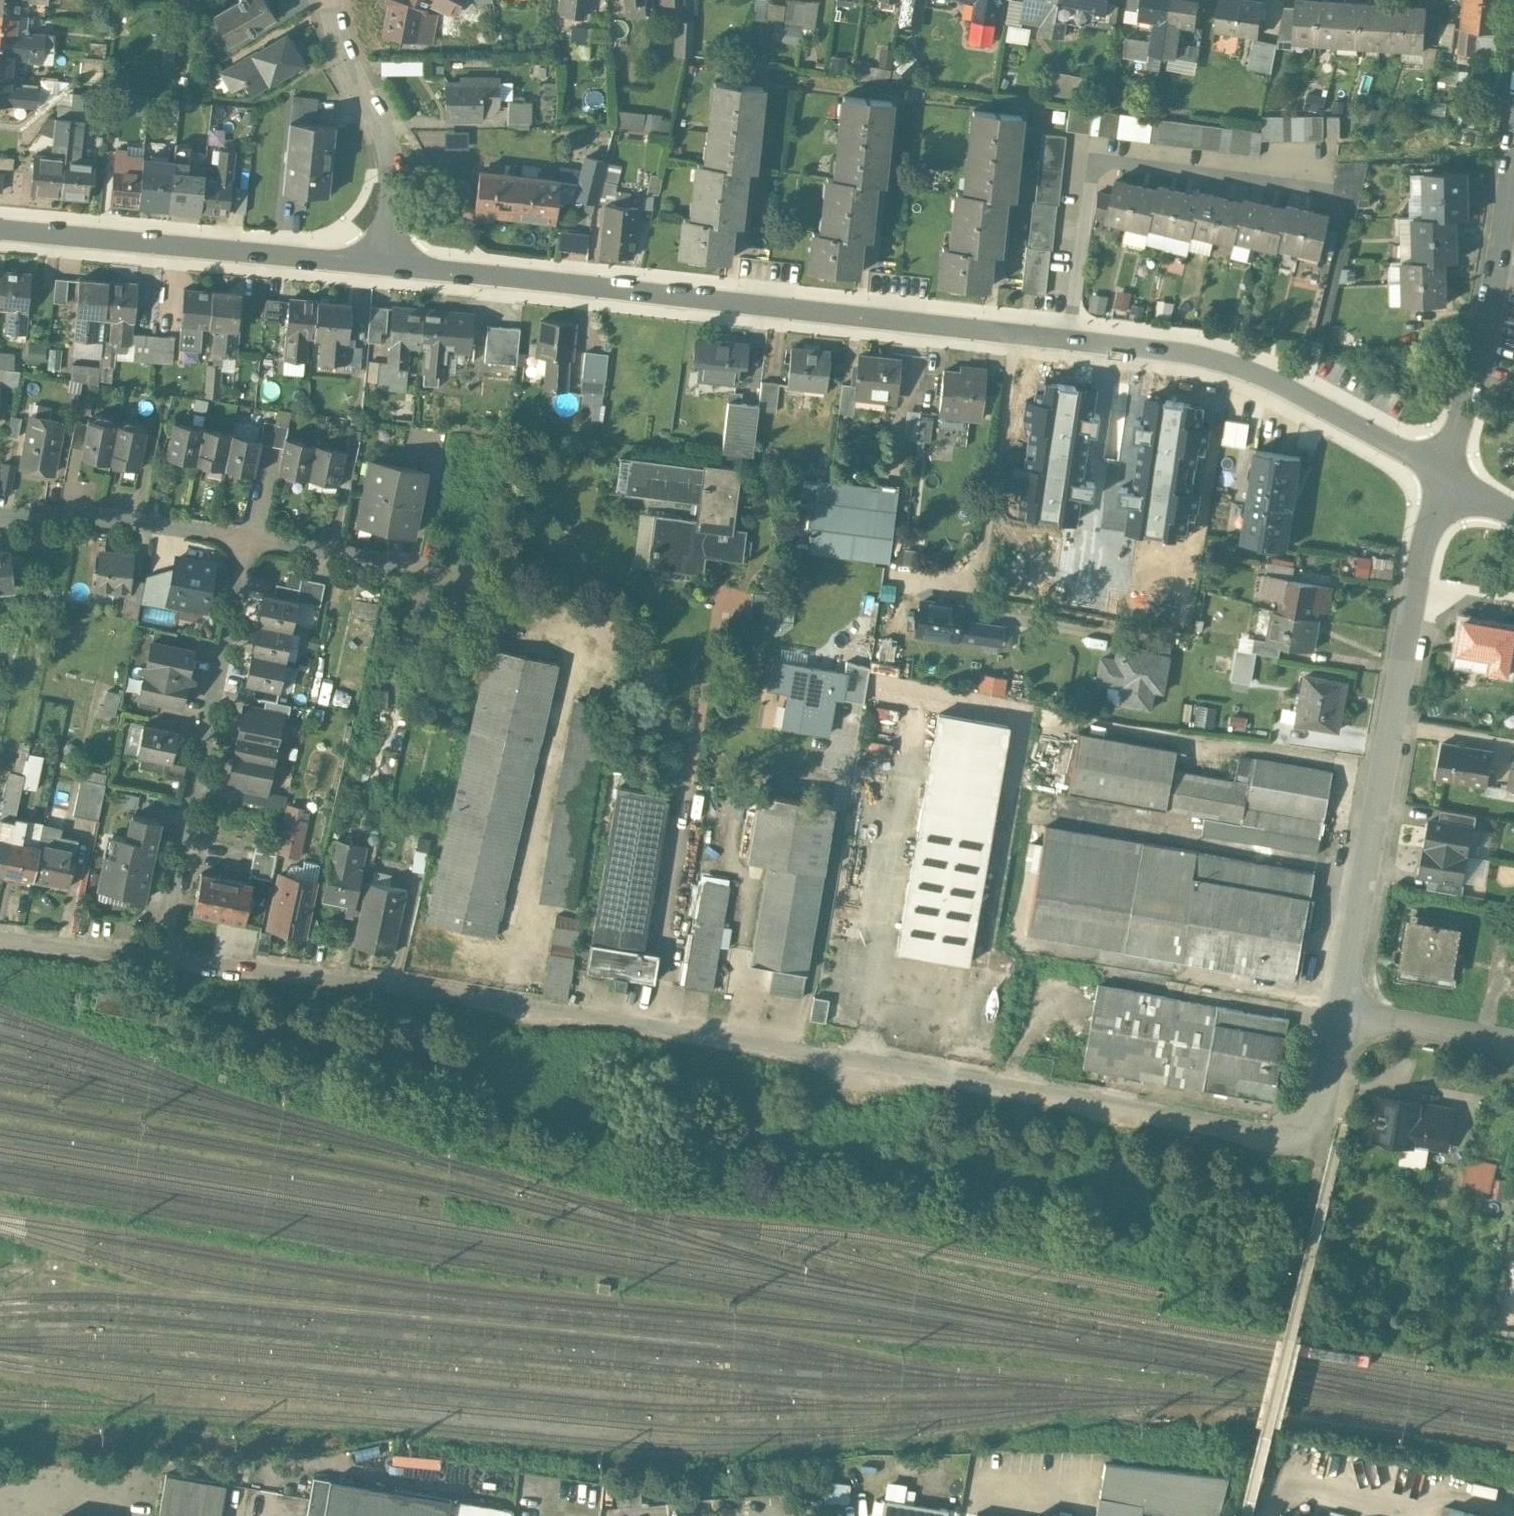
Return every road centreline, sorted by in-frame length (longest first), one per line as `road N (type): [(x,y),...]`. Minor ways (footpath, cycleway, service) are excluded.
road 1 (residential): [(161,963),(392,982),(1315,1139),(1339,1007)]
road 2 (residential): [(1068,337),(386,260)]
road 3 (residential): [(1339,1007),(1428,523),(1446,474)]
road 4 (residential): [(161,963),(251,539)]
road 5 (residential): [(1446,474),(1284,383),(1228,362),(1068,337)]
road 6 (residential): [(1329,176),(1259,182),(1114,163),(1094,172),(1068,337)]
road 7 (residential): [(386,260),(0,232)]
road 8 (residential): [(1446,474),(1476,380),(1513,163)]
road 9 (residential): [(386,260),(387,136),(366,83),(344,53),(332,0)]
road 10 (residential): [(0,516),(93,517),(251,539)]
road 11 (residential): [(251,539),(470,578)]
road 12 (unclassified): [(1339,1007),(1513,1040)]
road 13 (track): [(1292,1300),(1323,1157),(1315,1139)]
road 14 (residential): [(0,946),(161,963)]

